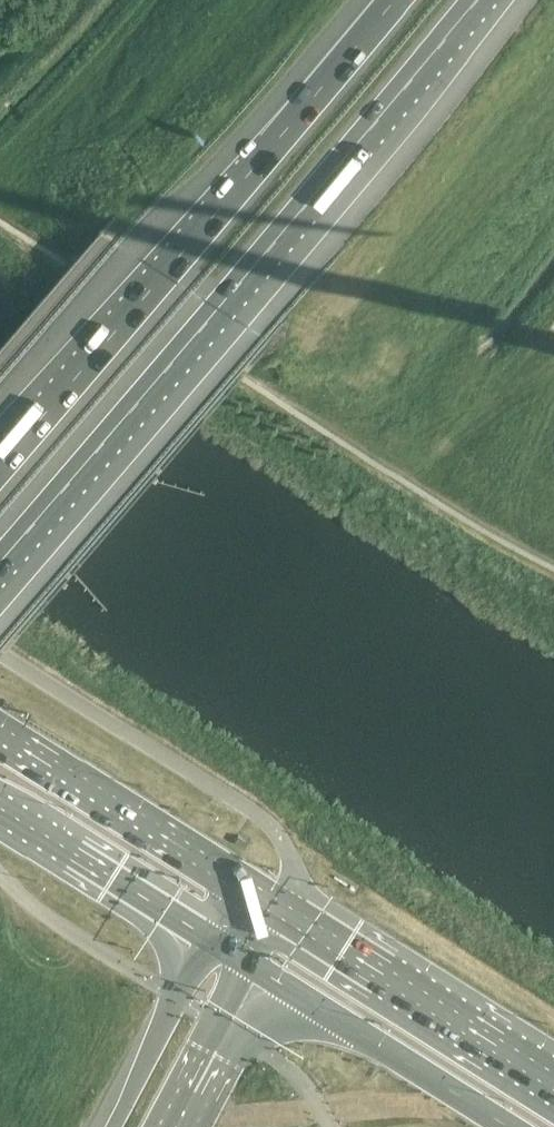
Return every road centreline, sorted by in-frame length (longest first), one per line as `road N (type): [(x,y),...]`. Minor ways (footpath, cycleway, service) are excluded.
road 1 (motorway): [(0,566),(475,0)]
road 2 (motorway): [(392,0),(0,463)]
road 3 (trunk): [(278,908),(0,726)]
road 4 (trunk): [(553,1083),(278,908)]
road 5 (trunk): [(259,969),(509,1126)]
road 6 (trunk): [(0,805),(209,937)]
road 7 (unclassified): [(177,997),(35,908),(0,873)]
road 8 (motorway): [(177,997),(113,1126)]
road 9 (unclassified): [(331,1126),(295,1074),(229,1028)]

